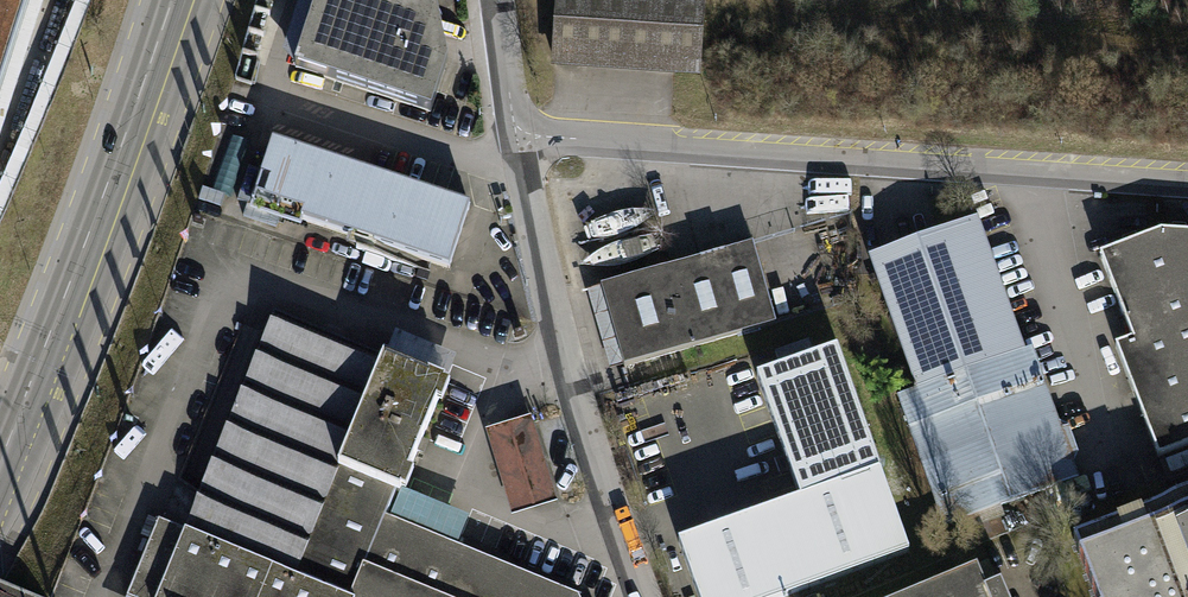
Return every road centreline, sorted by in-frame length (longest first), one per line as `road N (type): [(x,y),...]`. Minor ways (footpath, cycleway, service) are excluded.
road 1 (unclassified): [(513,131),(1187,178)]
road 2 (secondary): [(0,459),(103,198),(170,0)]
road 3 (unclassified): [(513,131),(591,434),(647,596)]
road 4 (unclassified): [(490,0),(513,131)]

